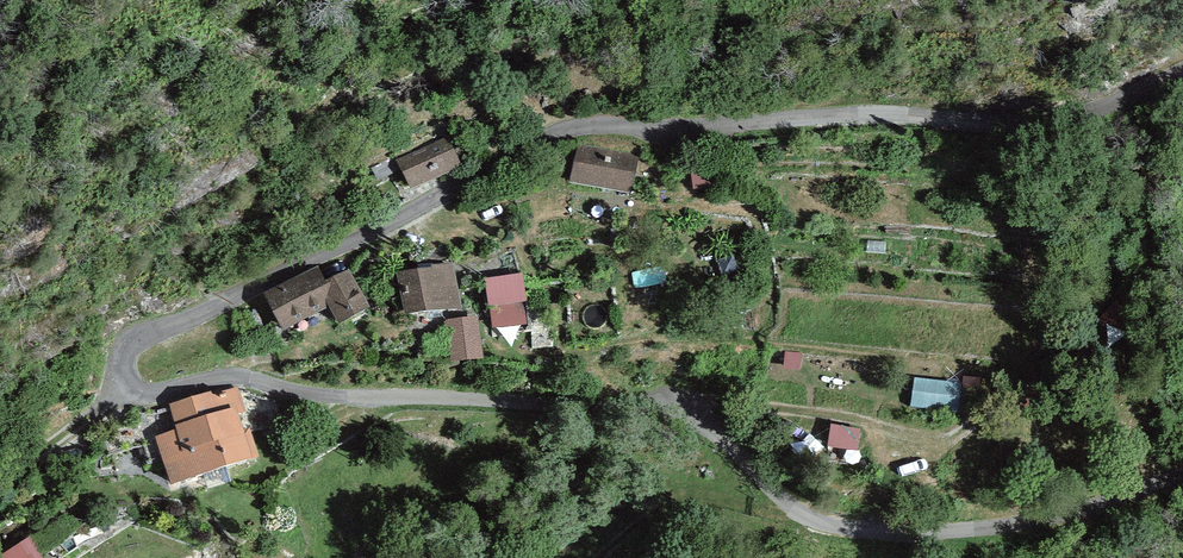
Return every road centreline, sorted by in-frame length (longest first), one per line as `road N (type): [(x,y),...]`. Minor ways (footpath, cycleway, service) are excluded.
road 1 (unclassified): [(1182,73),(1045,122),(855,115),(566,129),(145,333),(124,360),(130,387),(151,393),(228,376),(322,395),(676,405),(778,497),(849,528),(1013,523),(1096,506),(1182,472)]
road 2 (track): [(130,387),(0,485)]

